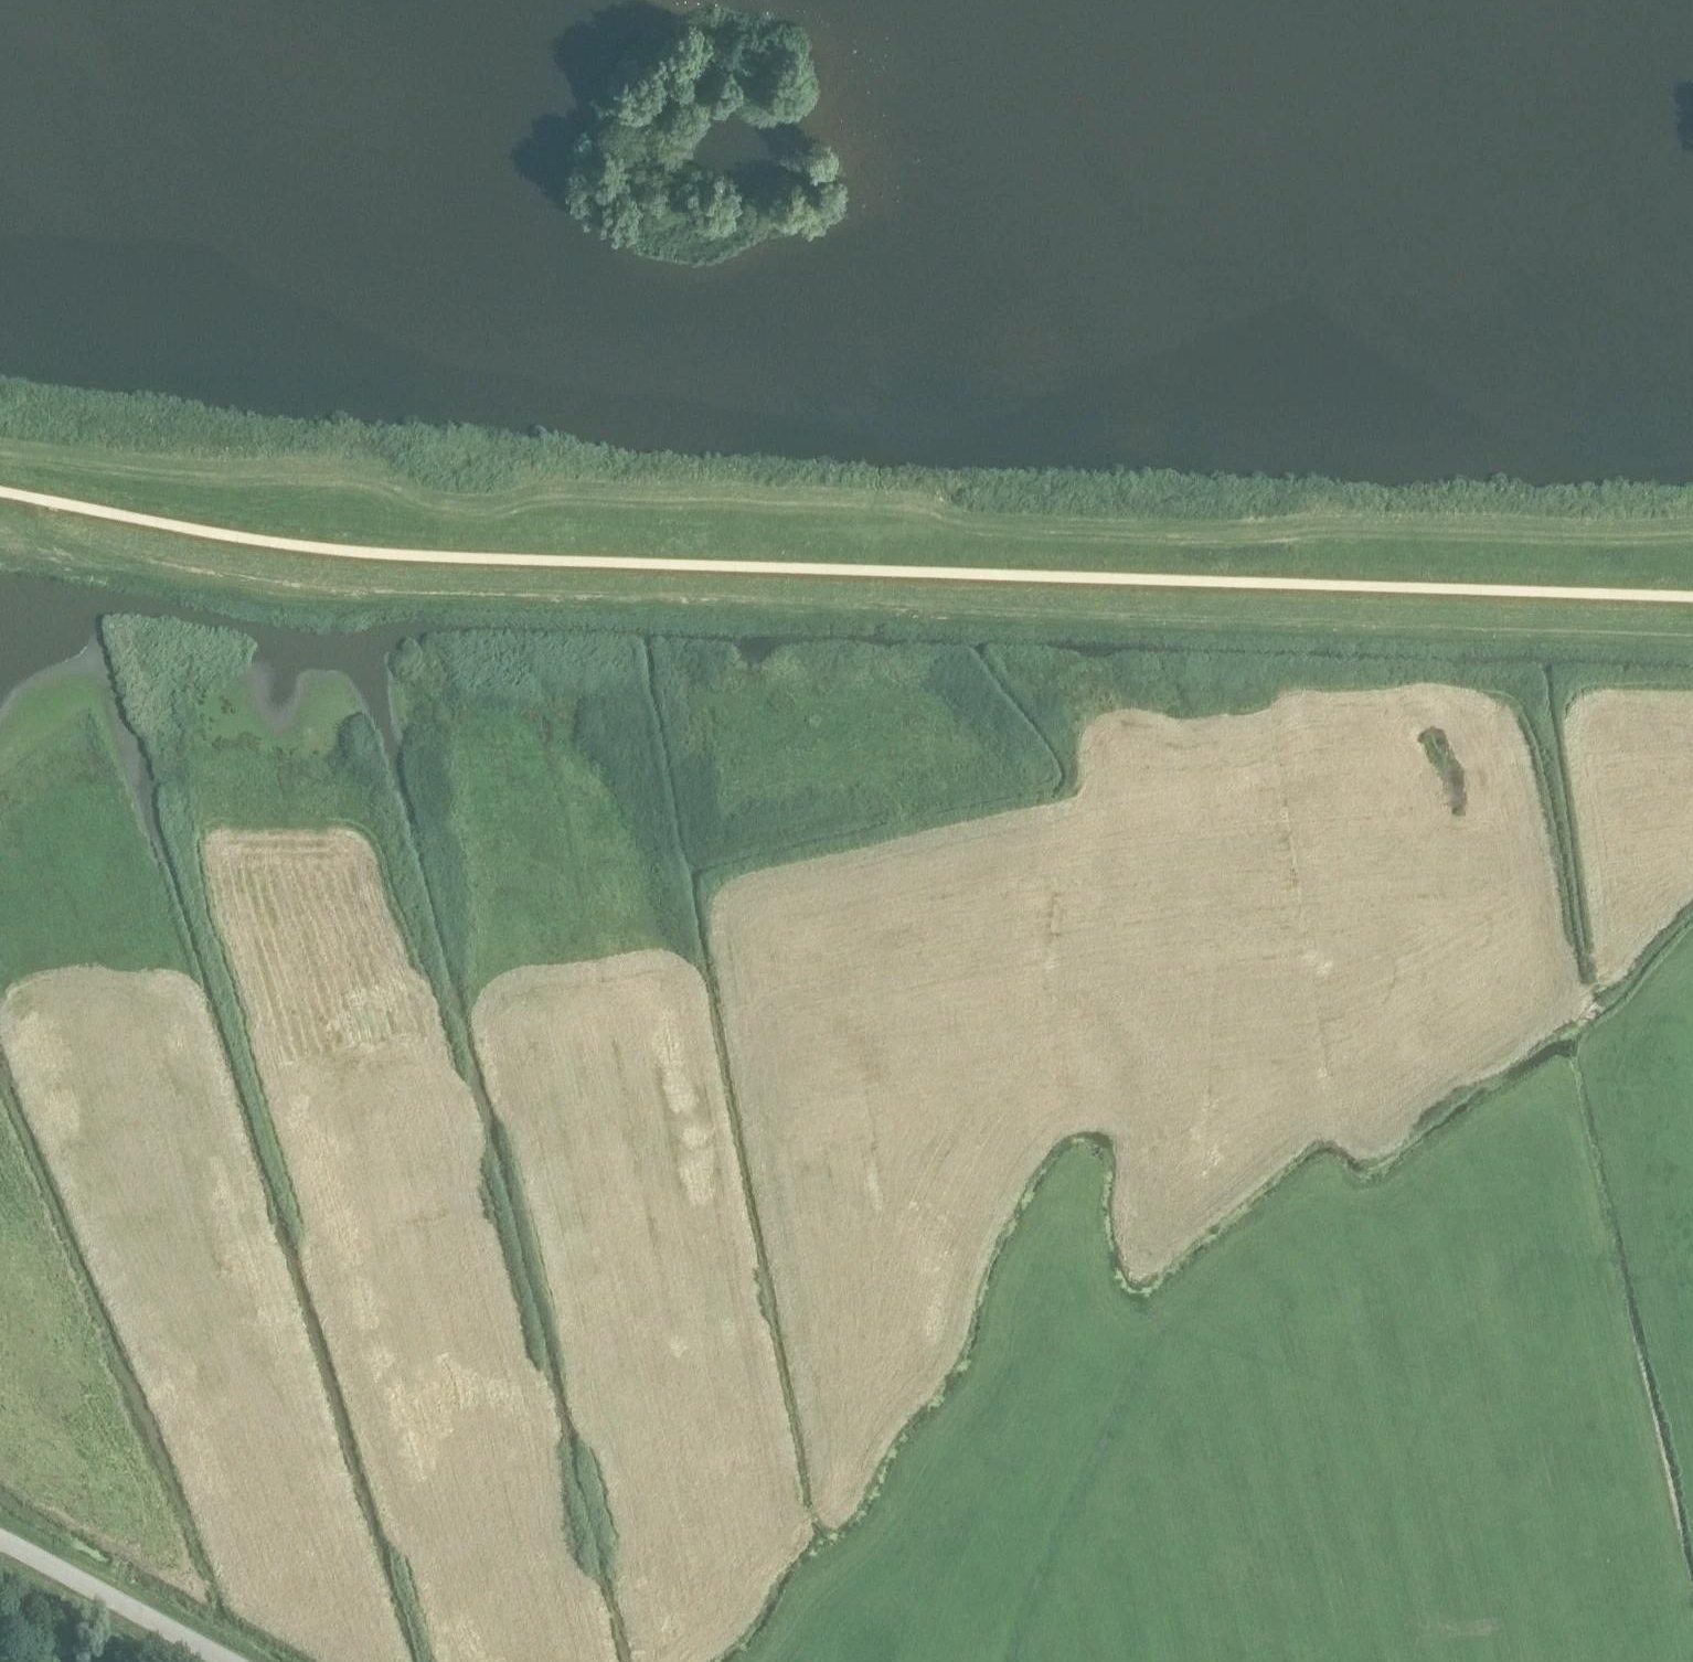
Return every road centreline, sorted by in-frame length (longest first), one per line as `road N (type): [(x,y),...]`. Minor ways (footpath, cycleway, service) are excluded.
road 1 (unclassified): [(0,1545),(222,1661)]

